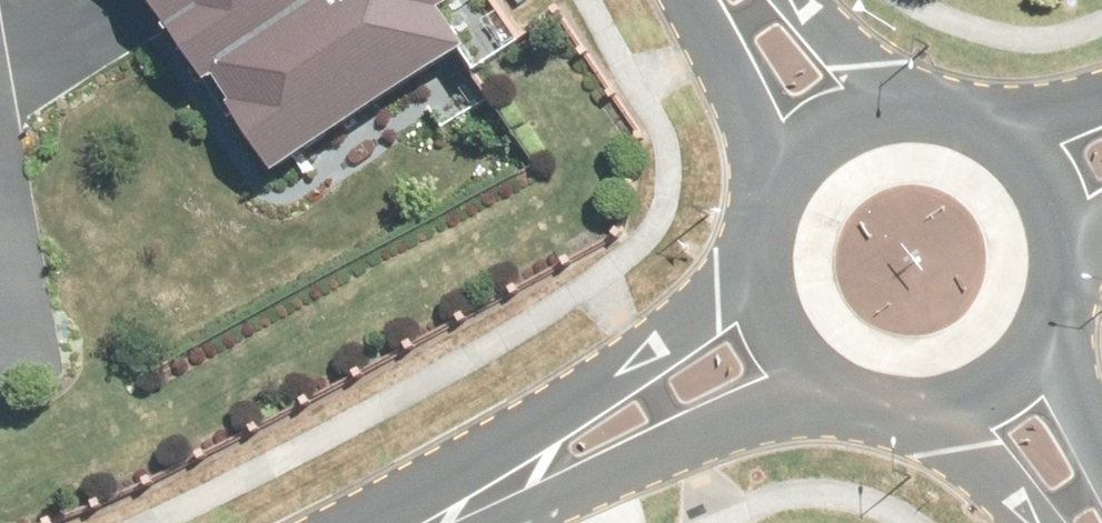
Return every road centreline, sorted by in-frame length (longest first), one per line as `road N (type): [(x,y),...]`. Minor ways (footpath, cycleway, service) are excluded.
road 1 (tertiary): [(484,522),(758,319)]
road 2 (tertiary): [(997,383),(955,405),(909,414),(862,409),(818,390),(783,359),(758,319)]
road 3 (tertiary): [(810,133),(851,112),(897,103),(943,109),(986,127),(1021,157),(1046,196)]
road 4 (tertiary): [(1046,196),(1059,246),(1054,298),(1033,345),(997,383)]
road 5 (tertiary): [(758,319),(746,268),(752,217),(774,170),(810,133)]
road 6 (residential): [(37,361),(0,168)]
road 7 (tertiary): [(997,383),(1091,522)]
road 8 (tertiary): [(713,0),(810,133)]

